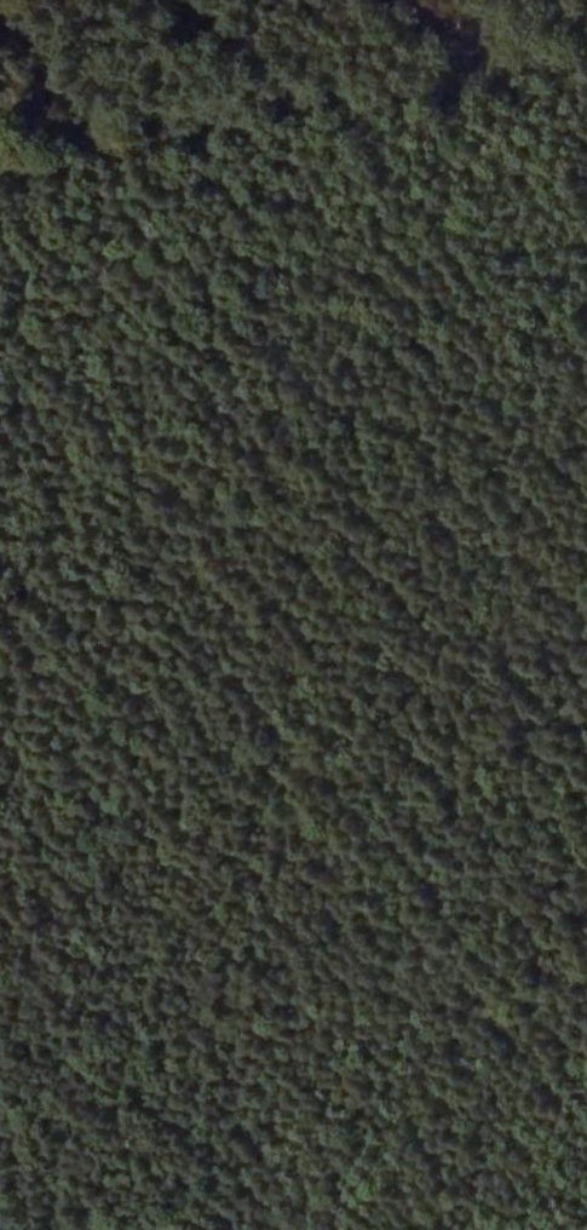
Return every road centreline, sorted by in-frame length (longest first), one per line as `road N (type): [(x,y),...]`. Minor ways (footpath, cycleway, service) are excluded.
road 1 (track): [(586,57),(0,174)]

